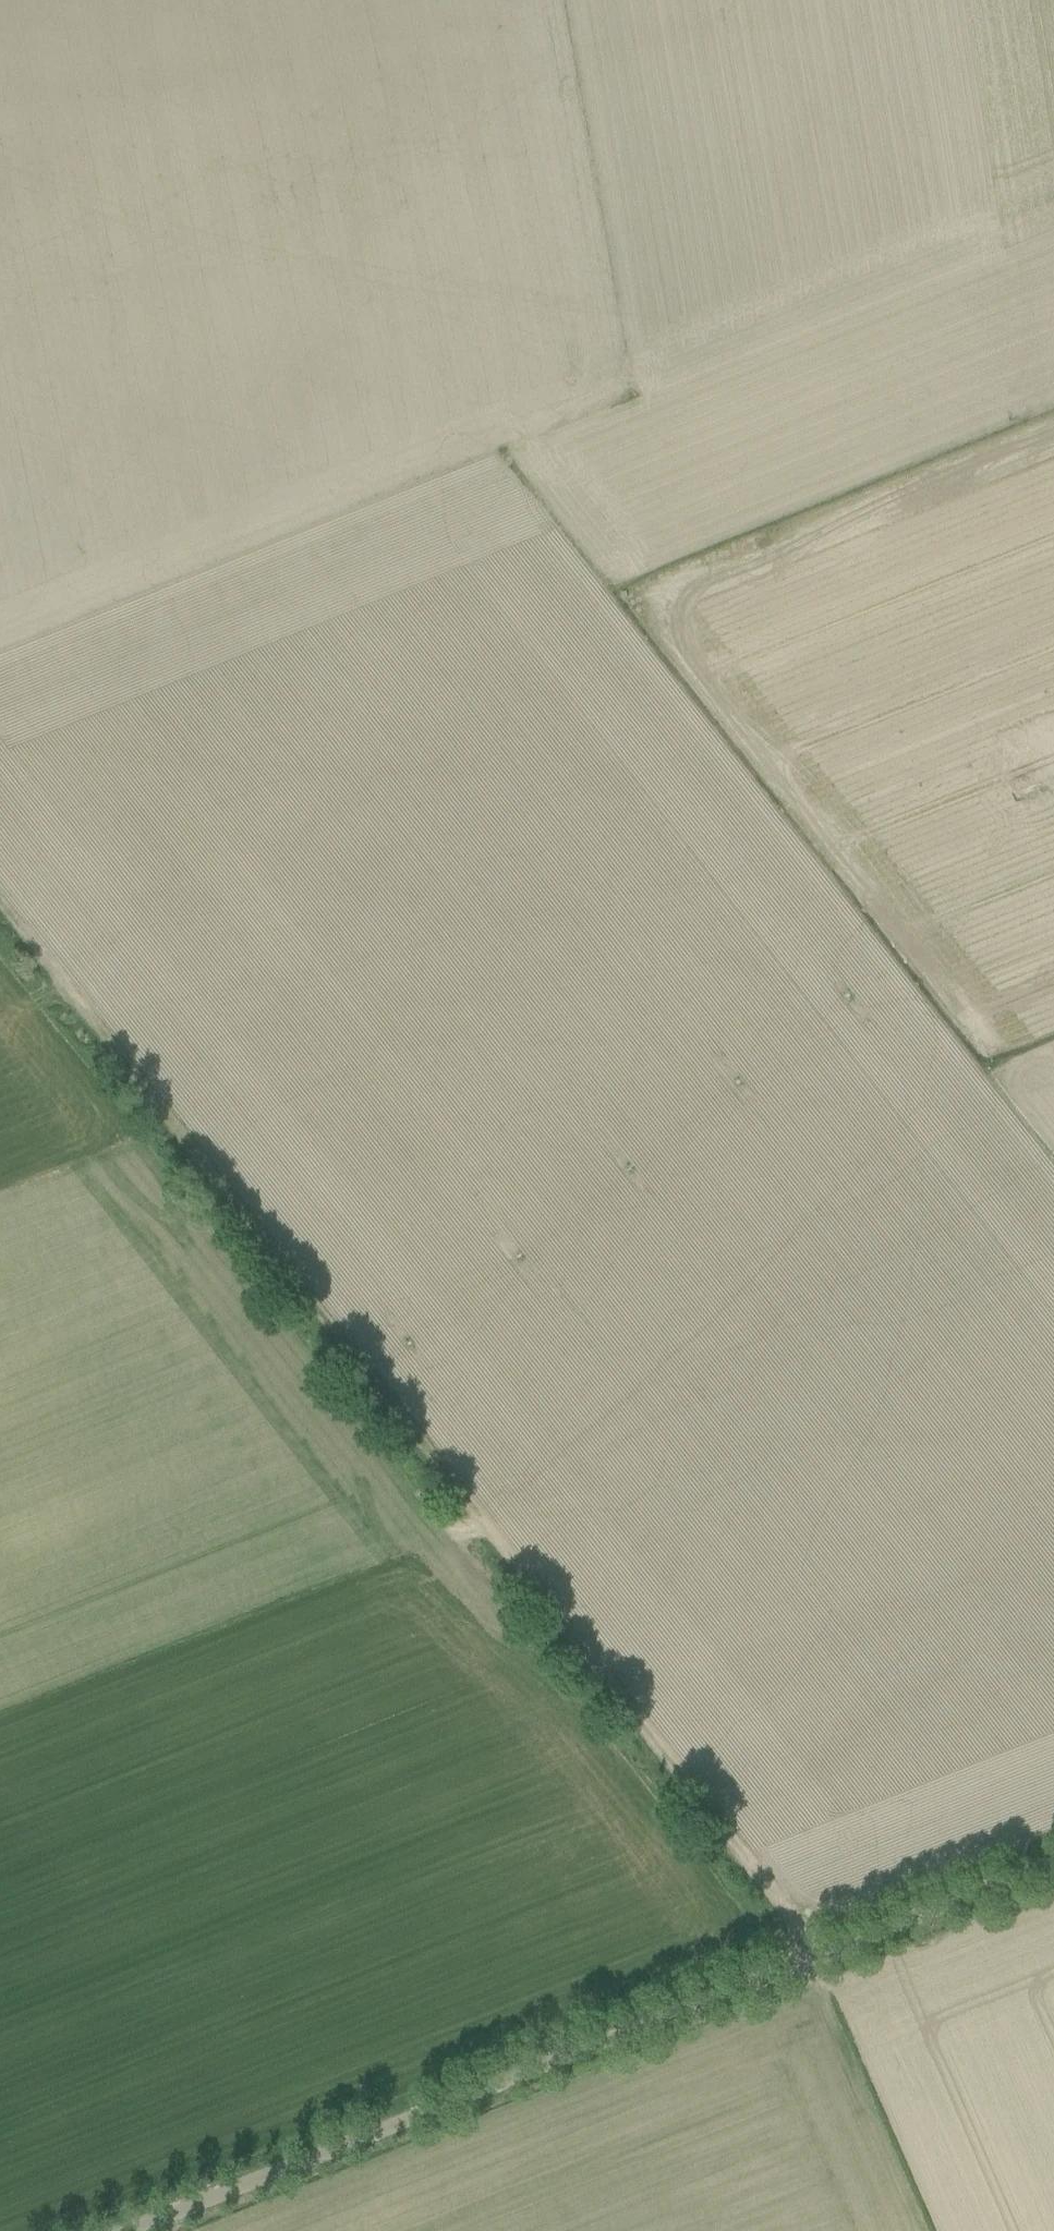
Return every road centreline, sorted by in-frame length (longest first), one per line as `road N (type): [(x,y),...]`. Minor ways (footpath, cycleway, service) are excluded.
road 1 (track): [(810,1944),(0,933)]
road 2 (unclassified): [(90,2230),(1053,1847)]

